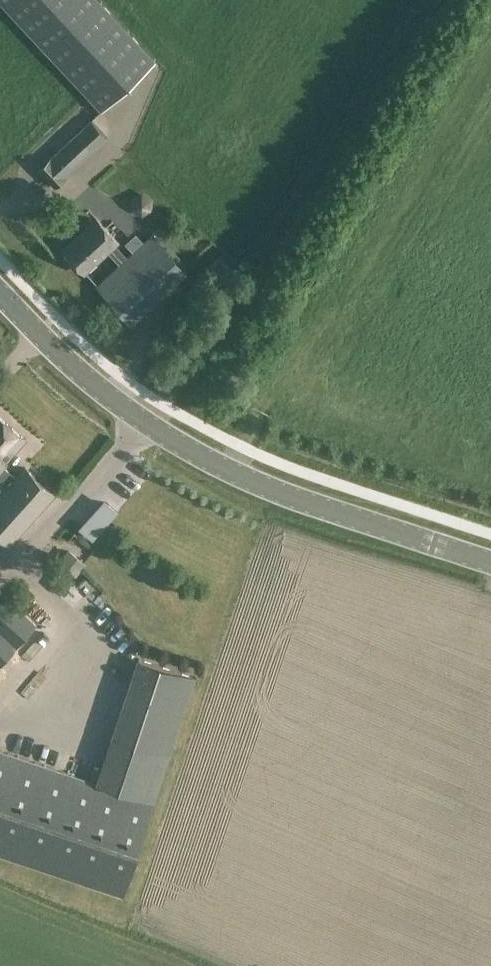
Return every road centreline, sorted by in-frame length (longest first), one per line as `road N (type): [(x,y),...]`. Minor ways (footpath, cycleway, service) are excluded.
road 1 (tertiary): [(490,559),(197,457),(139,418),(0,290)]

